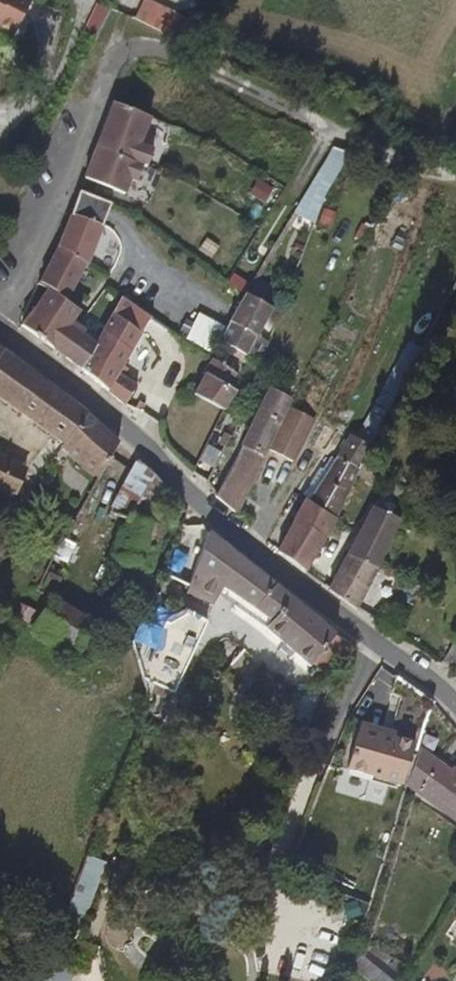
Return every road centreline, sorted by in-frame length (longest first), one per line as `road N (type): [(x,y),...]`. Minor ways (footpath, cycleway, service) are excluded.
road 1 (residential): [(455,702),(362,637),(0,338)]
road 2 (residential): [(353,136),(164,45),(130,46),(112,66),(57,199)]
road 3 (residential): [(57,199),(117,224),(139,264),(206,319)]
road 4 (residential): [(57,199),(0,330)]

